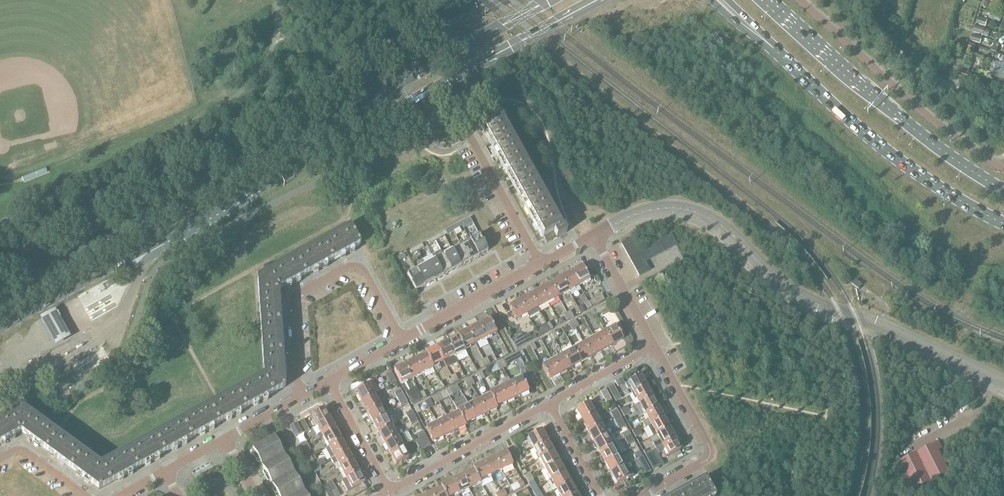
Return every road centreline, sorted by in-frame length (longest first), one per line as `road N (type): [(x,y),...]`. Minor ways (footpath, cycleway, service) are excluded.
road 1 (tertiary): [(0,330),(595,0)]
road 2 (tertiary): [(548,0),(0,300)]
road 3 (unclassified): [(1003,383),(797,294),(726,228),(695,211),(643,211),(593,234)]
road 4 (primary): [(1003,191),(923,137),(773,0)]
road 5 (primary): [(793,65),(872,140),(1003,225)]
road 6 (residential): [(298,399),(292,297),(358,266),(400,341)]
road 7 (residential): [(639,495),(710,450),(652,345)]
road 8 (track): [(1003,126),(914,68),(852,0)]
road 9 (residential): [(389,491),(548,403)]
road 10 (residential): [(400,341),(540,264)]
road 11 (residential): [(540,264),(469,137)]
road 12 (residential): [(652,345),(593,234)]
road 13 (residential): [(389,491),(329,382)]

